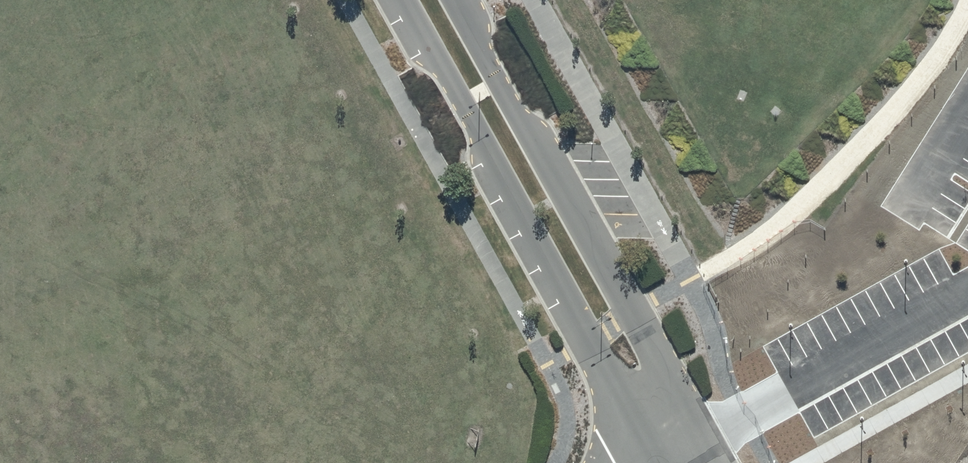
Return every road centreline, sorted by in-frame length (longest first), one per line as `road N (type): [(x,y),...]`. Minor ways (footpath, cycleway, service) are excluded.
road 1 (unclassified): [(662,462),(405,0)]
road 2 (unclassified): [(460,0),(515,112),(712,454)]

